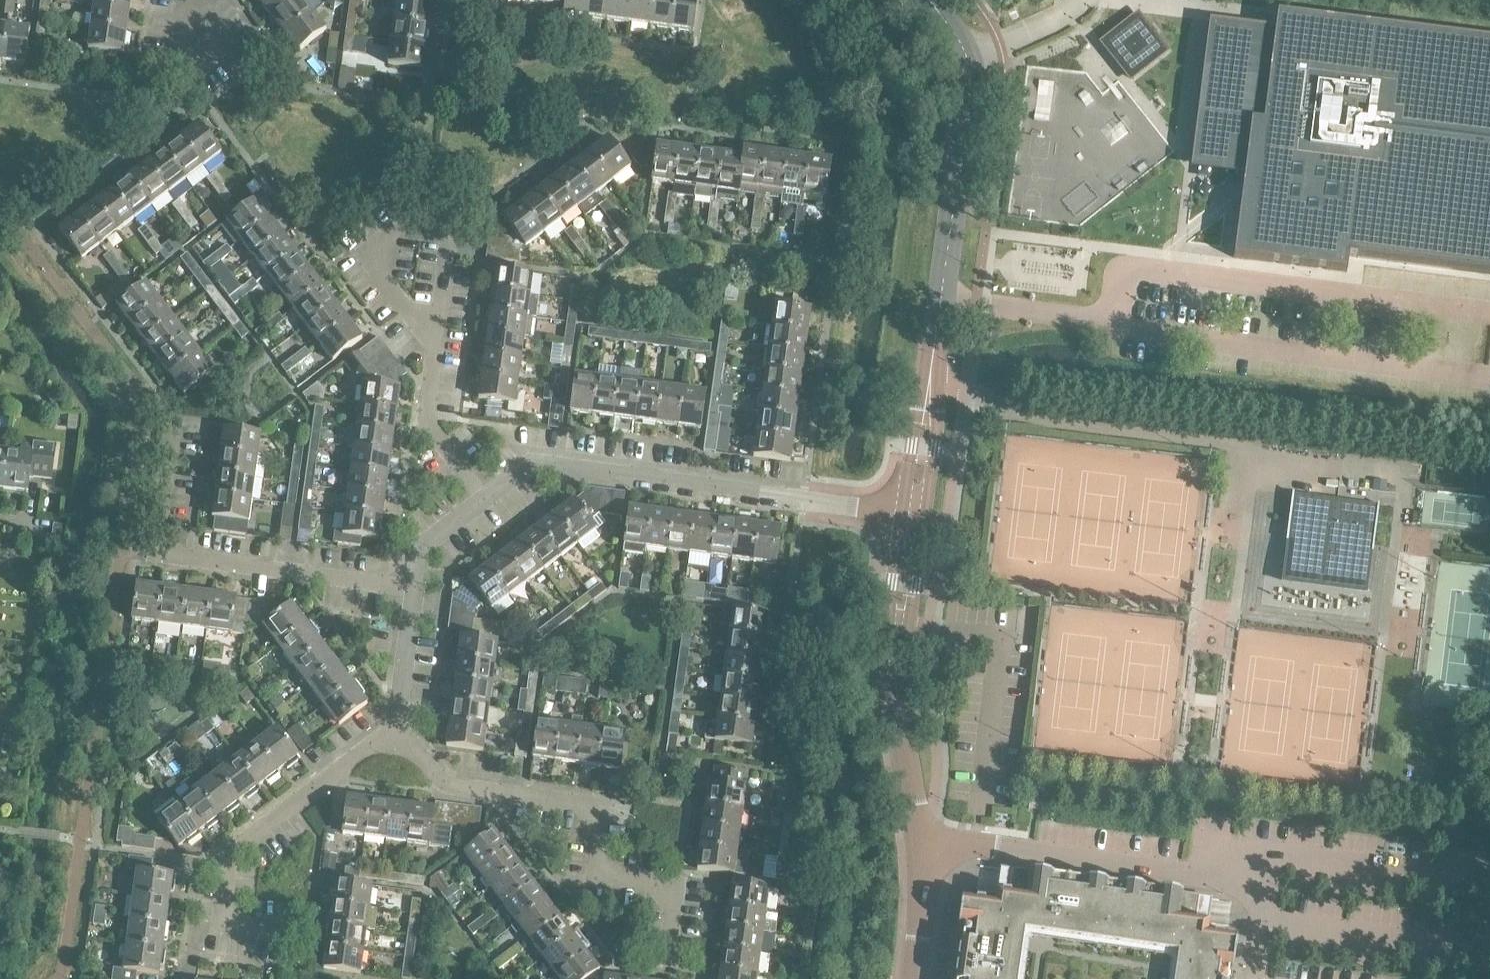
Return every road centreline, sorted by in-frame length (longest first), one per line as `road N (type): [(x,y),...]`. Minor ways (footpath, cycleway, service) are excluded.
road 1 (tertiary): [(913,516),(970,85),(957,36),(930,0)]
road 2 (tertiary): [(912,978),(920,840),(896,659),(913,516)]
road 3 (residential): [(913,516),(534,464),(485,500)]
road 4 (residential): [(668,953),(675,906),(660,884),(595,874),(600,826),(584,803),(445,783),(396,729)]
road 5 (residential): [(416,588),(156,555),(178,418)]
road 6 (residential): [(297,934),(244,928),(225,905),(230,852),(396,729)]
road 7 (residential): [(438,347),(450,239),(411,225),(391,236),(381,259),(400,304),(418,321)]
road 8 (residential): [(485,500),(426,423),(438,347)]
road 9 (residential): [(396,729),(416,588)]
road 10 (residential): [(416,588),(422,547),(485,500)]

